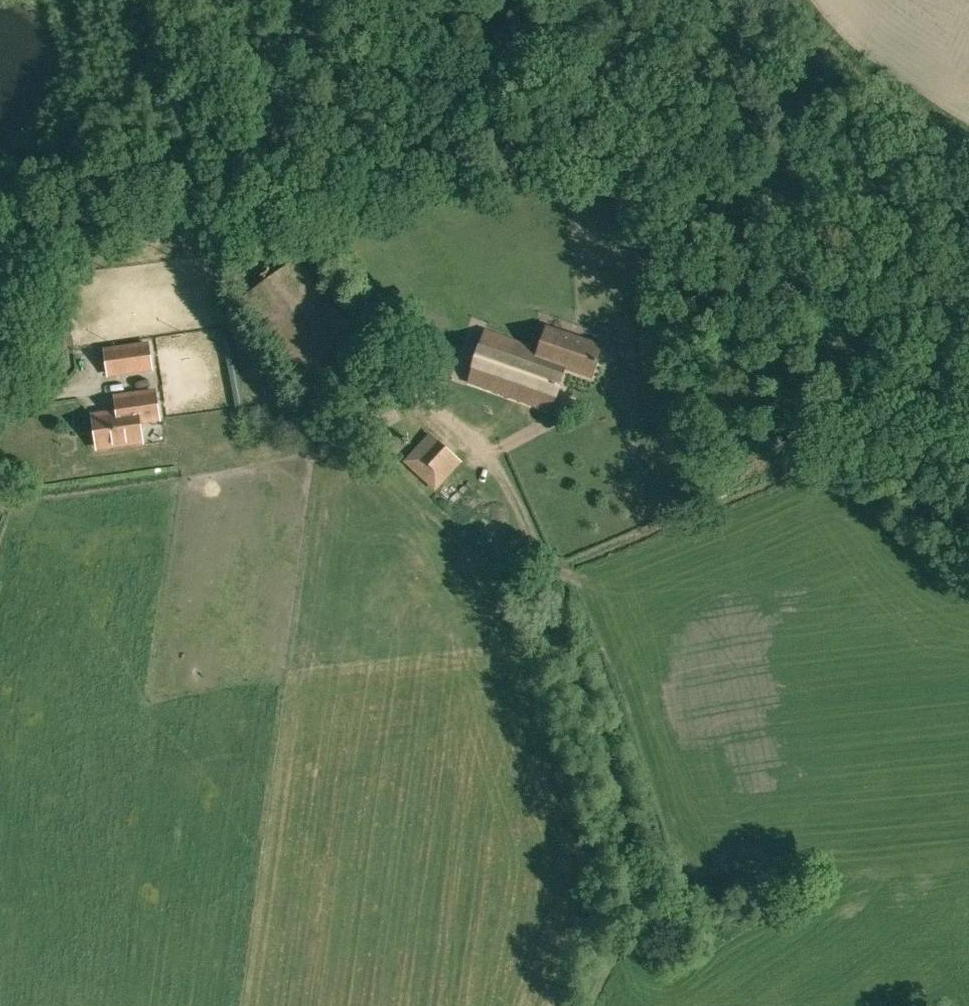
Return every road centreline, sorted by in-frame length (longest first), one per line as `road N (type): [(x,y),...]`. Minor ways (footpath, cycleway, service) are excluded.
road 1 (track): [(286,212),(427,403),(493,458),(513,488),(566,643)]
road 2 (track): [(286,212),(95,211),(71,223),(34,263),(0,403)]
road 3 (track): [(183,0),(286,212)]

